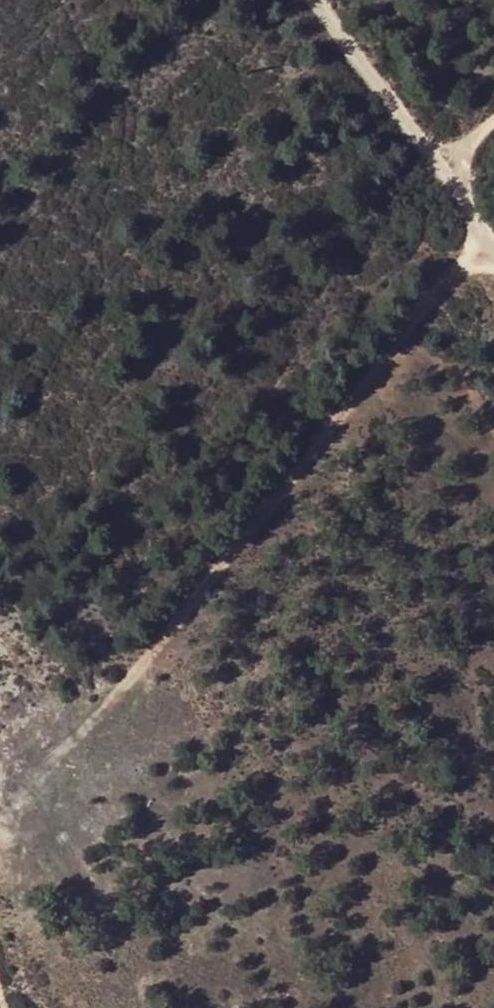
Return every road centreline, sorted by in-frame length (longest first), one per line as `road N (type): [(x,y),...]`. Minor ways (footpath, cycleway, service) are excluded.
road 1 (track): [(493,241),(446,285),(74,741)]
road 2 (track): [(322,0),(493,239)]

